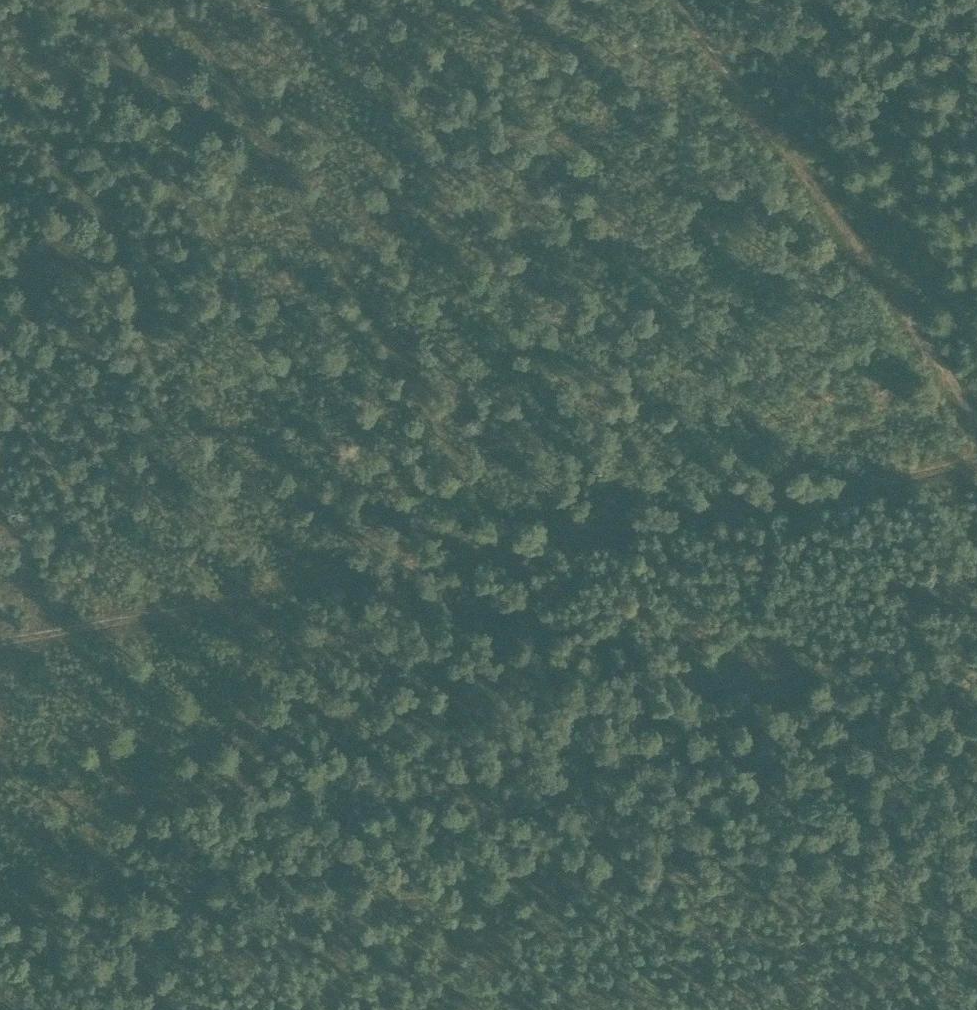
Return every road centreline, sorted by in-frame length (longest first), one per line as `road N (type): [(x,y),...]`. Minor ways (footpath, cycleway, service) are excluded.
road 1 (track): [(688,0),(976,430)]
road 2 (track): [(0,633),(505,541)]
road 3 (track): [(505,541),(976,455)]

